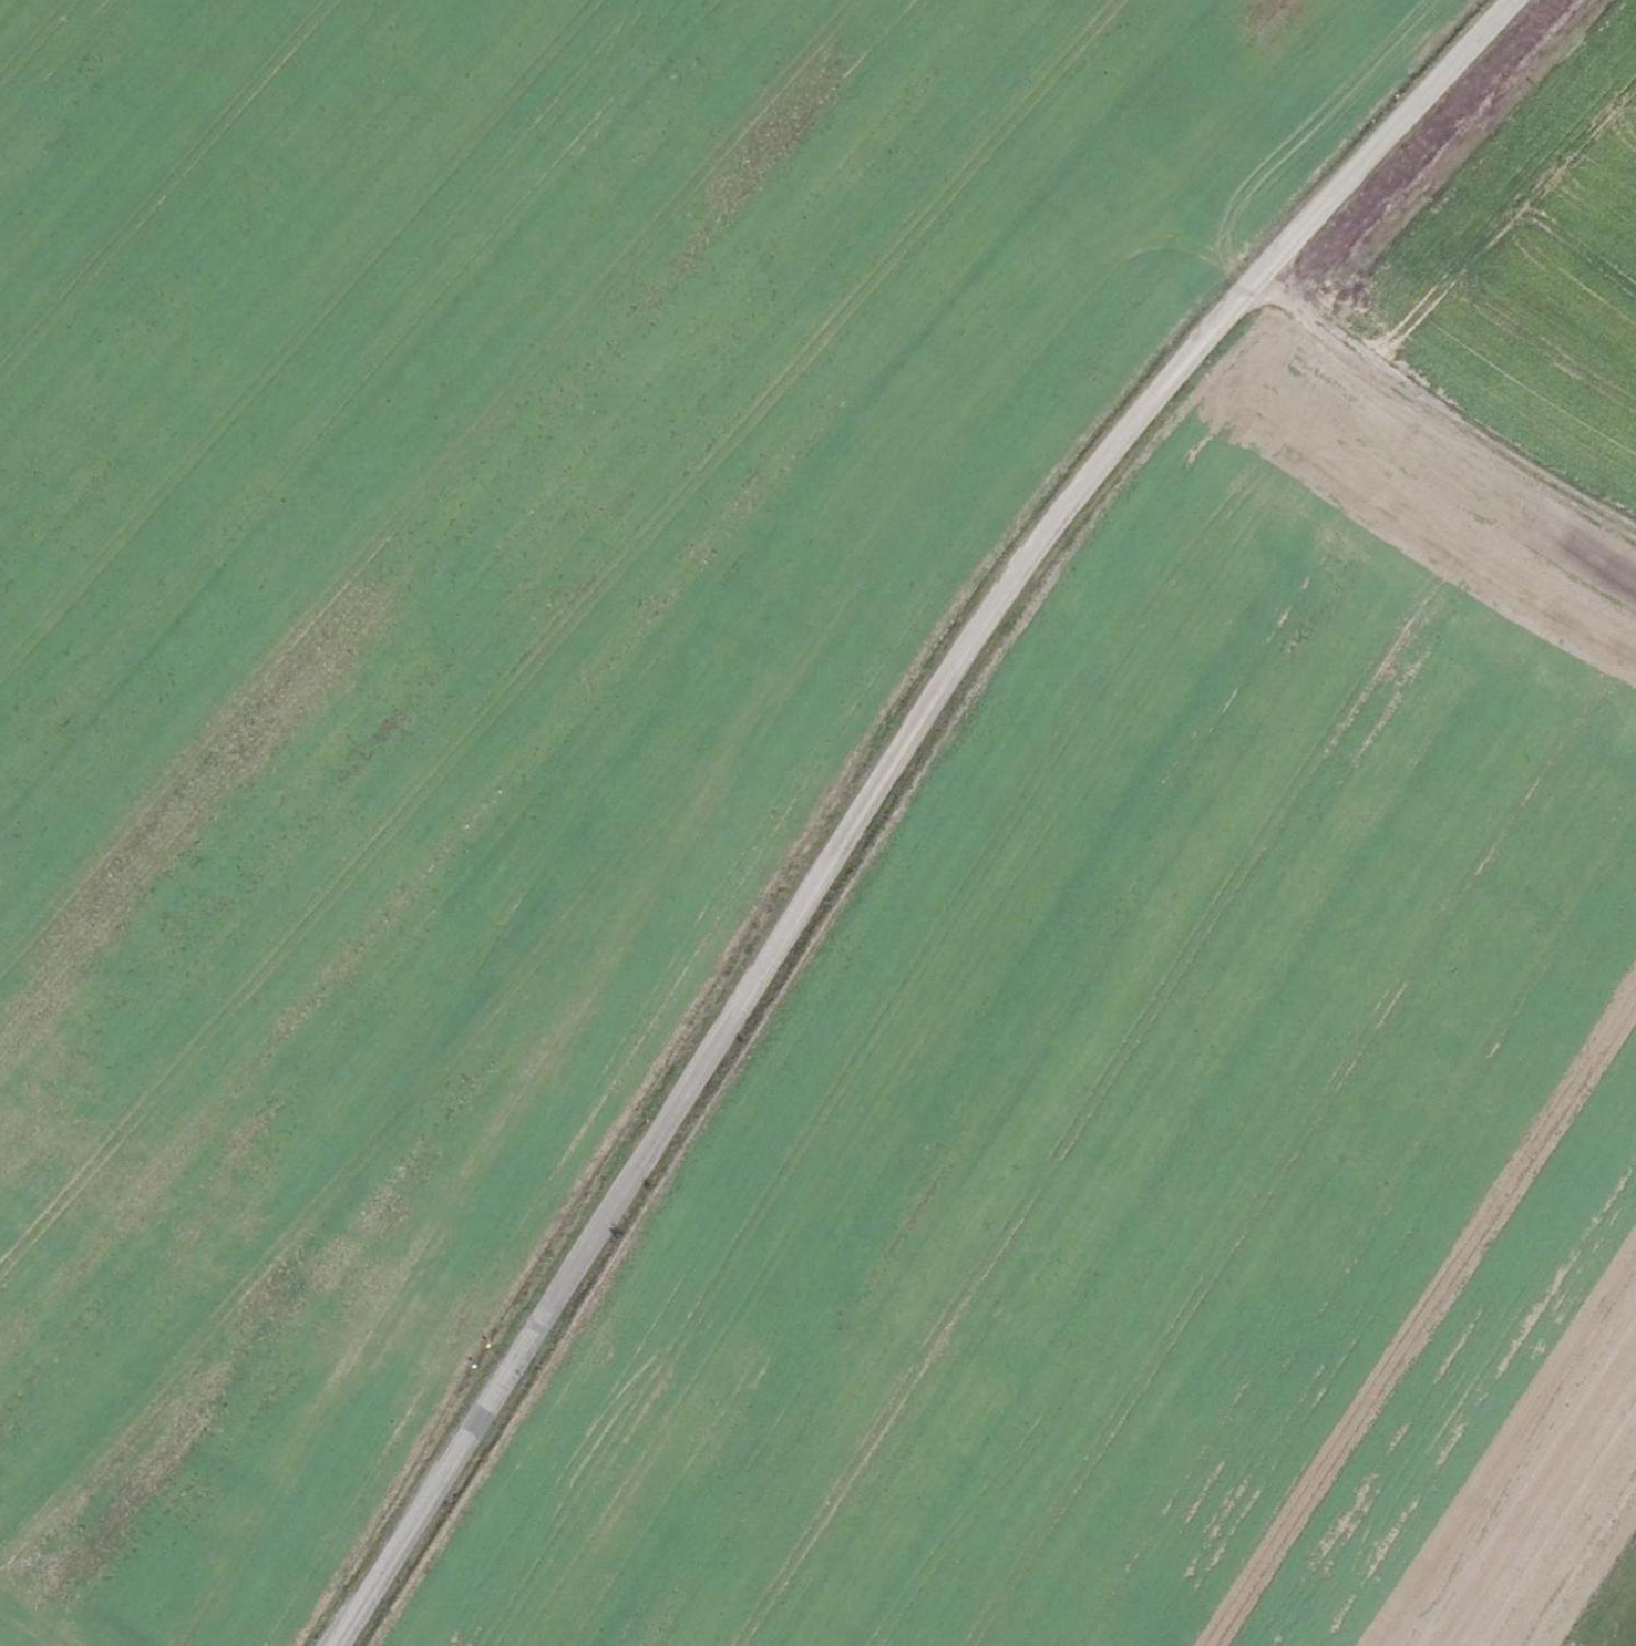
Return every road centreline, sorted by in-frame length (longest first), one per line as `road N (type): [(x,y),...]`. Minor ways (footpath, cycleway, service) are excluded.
road 1 (unclassified): [(333,1645),(861,804),(1045,535),(1512,0)]
road 2 (track): [(1635,539),(1594,520),(1257,283)]

